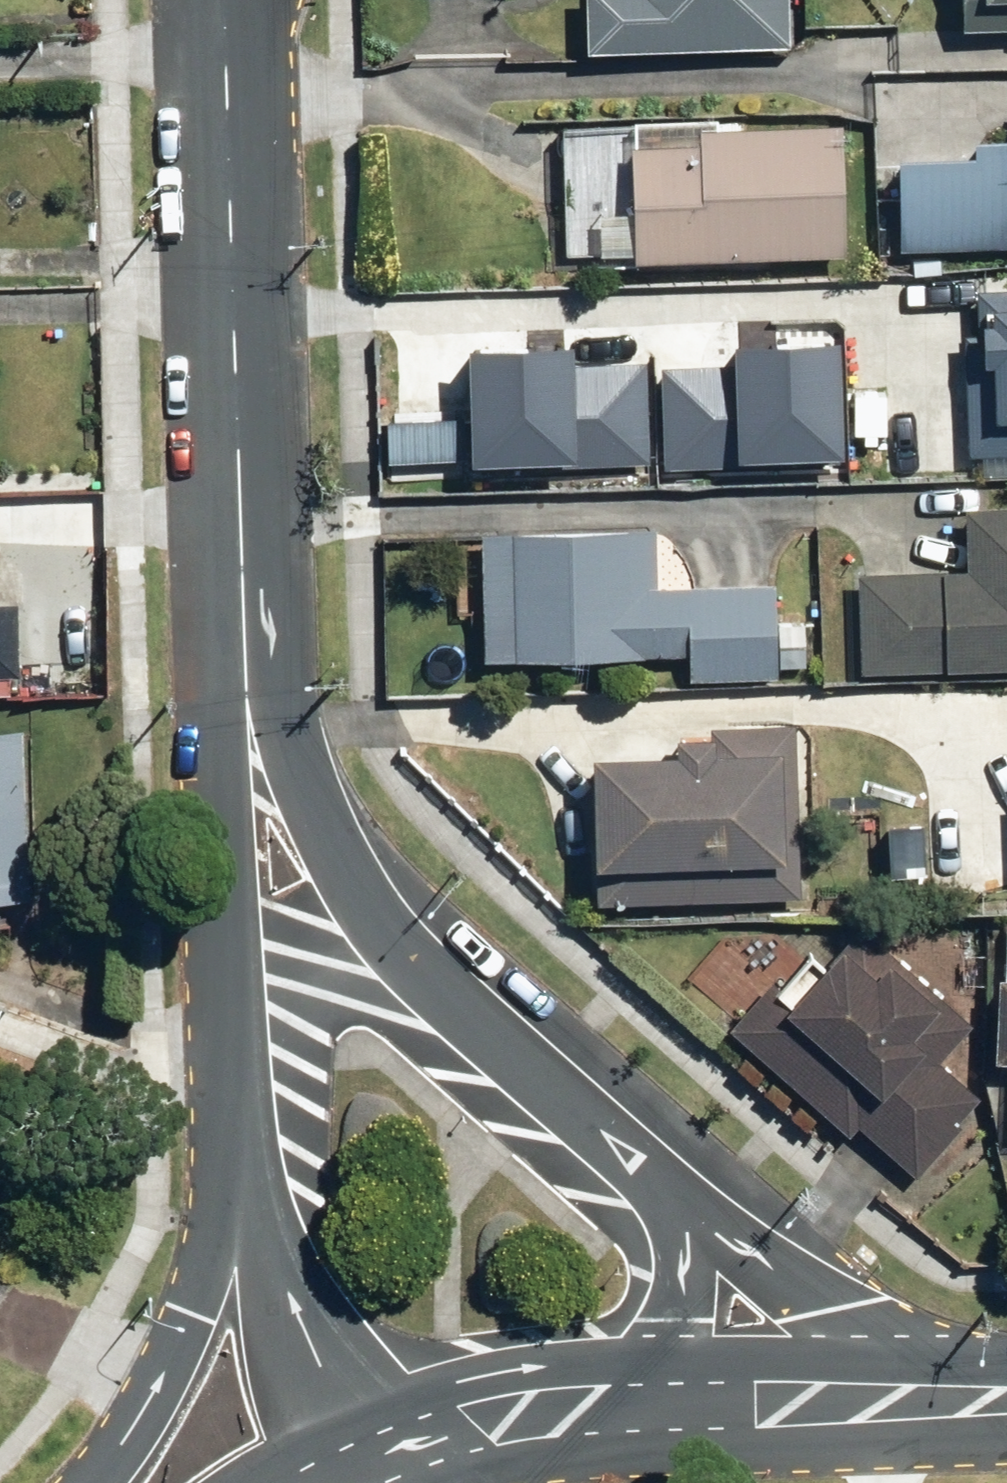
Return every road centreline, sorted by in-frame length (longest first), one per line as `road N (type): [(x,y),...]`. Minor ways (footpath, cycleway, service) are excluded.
road 1 (tertiary): [(245,612),(388,939),(437,1005),(692,1229)]
road 2 (tertiary): [(243,1196),(228,928),(245,612)]
road 3 (tertiary): [(245,612),(231,190)]
road 4 (tertiary): [(692,1229),(997,1413)]
road 5 (secondary): [(643,1426),(997,1413)]
road 6 (tertiary): [(93,1482),(149,1424),(243,1196)]
road 7 (tertiary): [(358,1482),(330,1435),(243,1196)]
road 8 (secondary): [(379,1482),(478,1445),(643,1426)]
road 9 (tertiary): [(692,1229),(643,1426)]
road 10 (tertiary): [(228,0),(231,190)]

